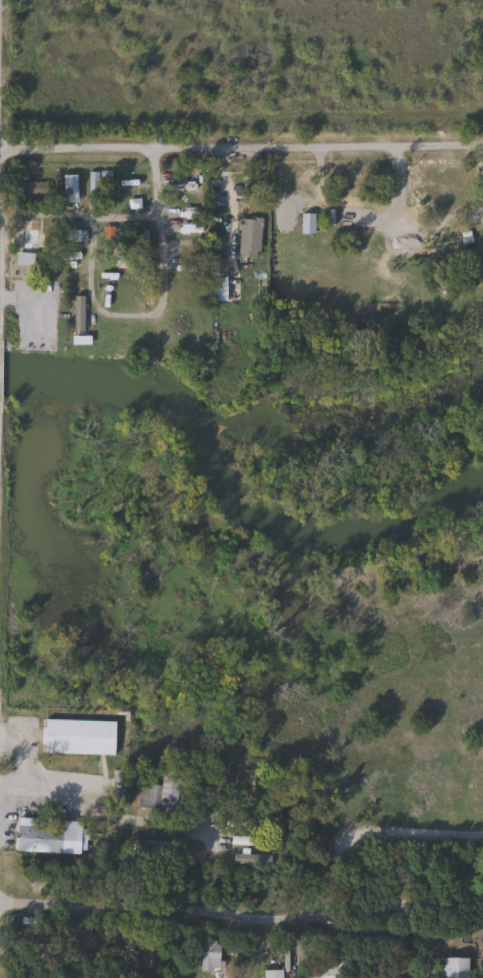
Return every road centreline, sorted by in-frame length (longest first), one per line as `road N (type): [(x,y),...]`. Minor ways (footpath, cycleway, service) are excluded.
road 1 (residential): [(0,904),(296,916),(326,898),(482,881)]
road 2 (residential): [(0,139),(482,130)]

